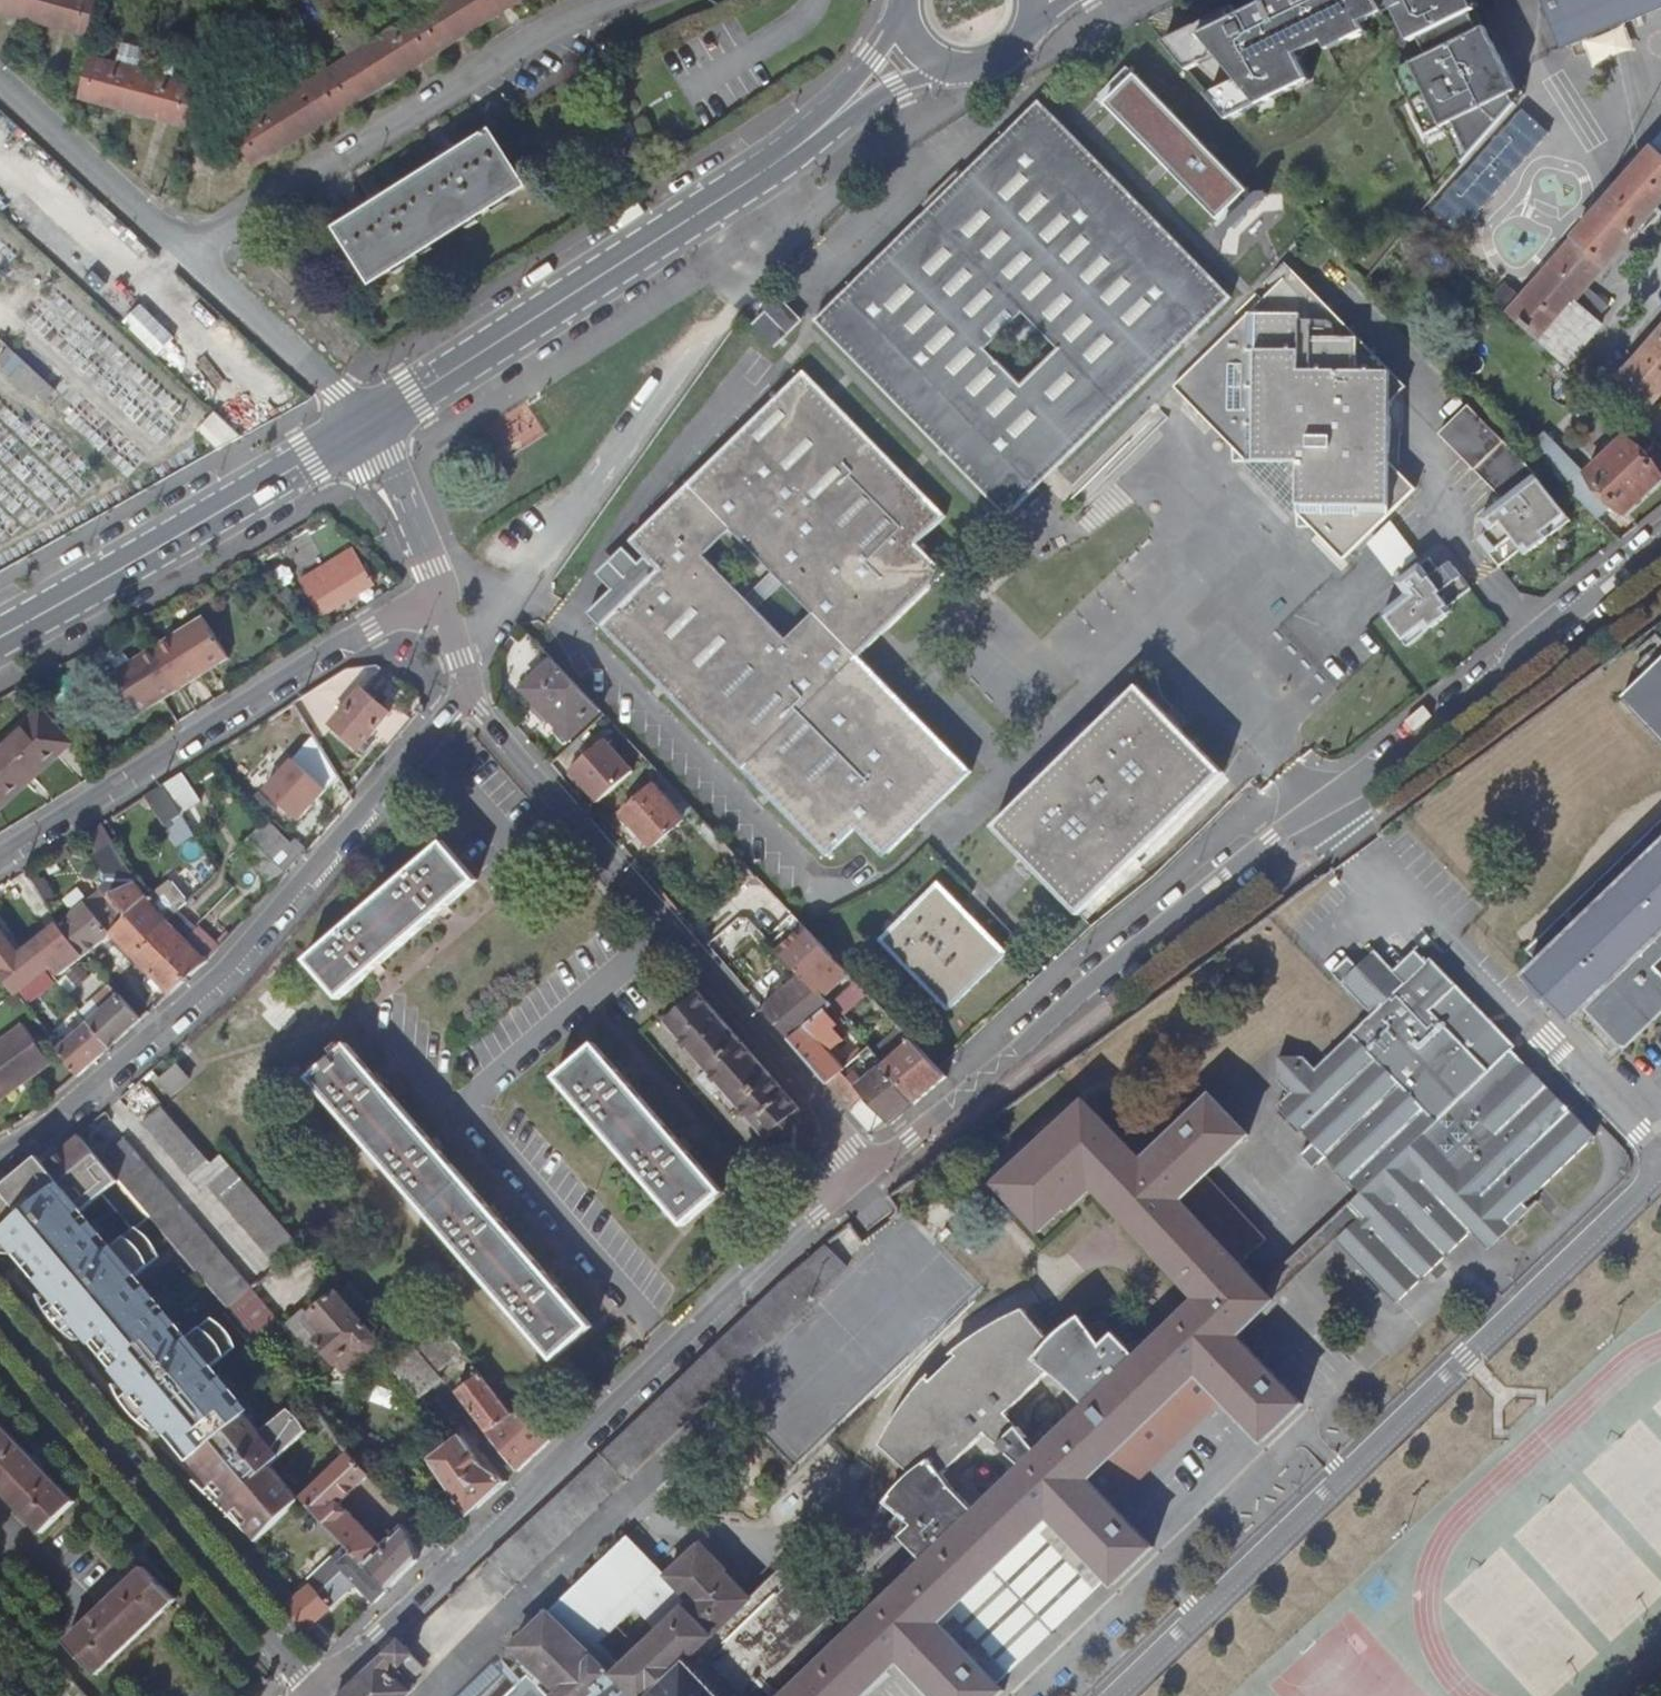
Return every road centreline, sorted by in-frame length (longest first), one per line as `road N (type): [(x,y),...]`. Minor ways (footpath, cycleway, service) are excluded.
road 1 (secondary): [(1660,544),(1378,772),(1270,839),(866,1174)]
road 2 (secondary): [(316,1691),(866,1174)]
road 3 (primary): [(915,48),(787,156),(365,425)]
road 4 (residential): [(0,1155),(52,1125),(226,973),(467,695)]
road 5 (residential): [(866,1174),(825,1109),(467,695)]
road 6 (residential): [(442,588),(0,861)]
road 7 (residential): [(191,253),(542,27),(612,0)]
road 8 (residential): [(0,1323),(316,1691)]
road 9 (primary): [(365,425),(0,636)]
road 10 (residential): [(0,78),(191,253)]
road 11 (residential): [(191,253),(365,425)]
road 12 (residential): [(442,588),(398,474),(365,425)]
road 13 (primary): [(915,48),(954,69),(998,63),(1028,31),(1033,0)]

